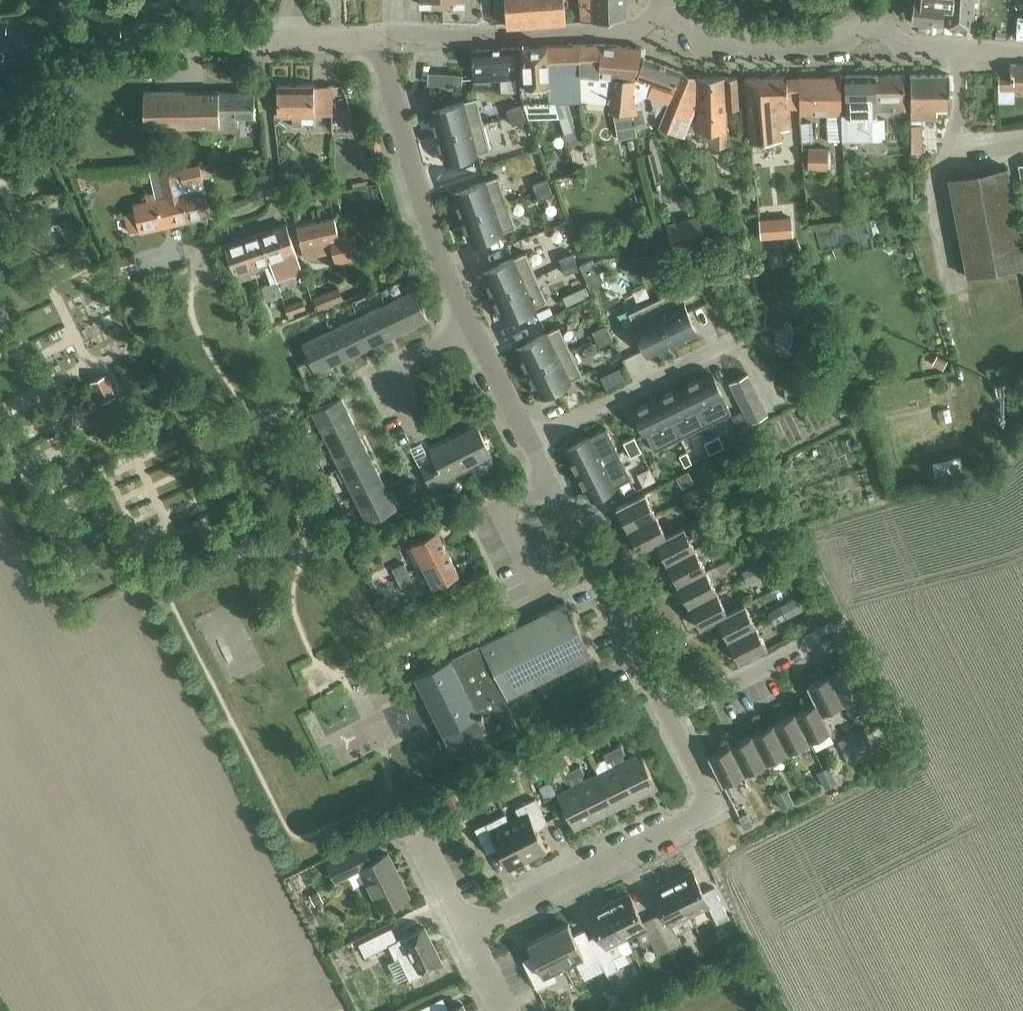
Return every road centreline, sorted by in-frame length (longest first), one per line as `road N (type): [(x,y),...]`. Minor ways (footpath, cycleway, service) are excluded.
road 1 (residential): [(467,928),(700,811),(705,785),(671,714)]
road 2 (residential): [(671,714),(529,438)]
road 3 (residential): [(380,40),(440,258),(472,326)]
road 4 (tertiary): [(670,5),(632,27),(380,40)]
road 5 (residential): [(177,247),(273,218),(279,205),(262,40)]
road 6 (tertiary): [(262,40),(0,35)]
road 7 (residential): [(529,438),(726,345),(742,350),(756,372)]
road 8 (residential): [(873,24),(829,44),(771,46),(715,37),(670,5)]
road 9 (residential): [(671,714),(842,627)]
road 10 (residential): [(416,443),(386,381),(388,366),(472,326)]
road 11 (residential): [(1022,54),(908,43),(873,24)]
road 12 (residential): [(472,326),(529,438)]
road 13 (residential): [(467,928),(412,818)]

